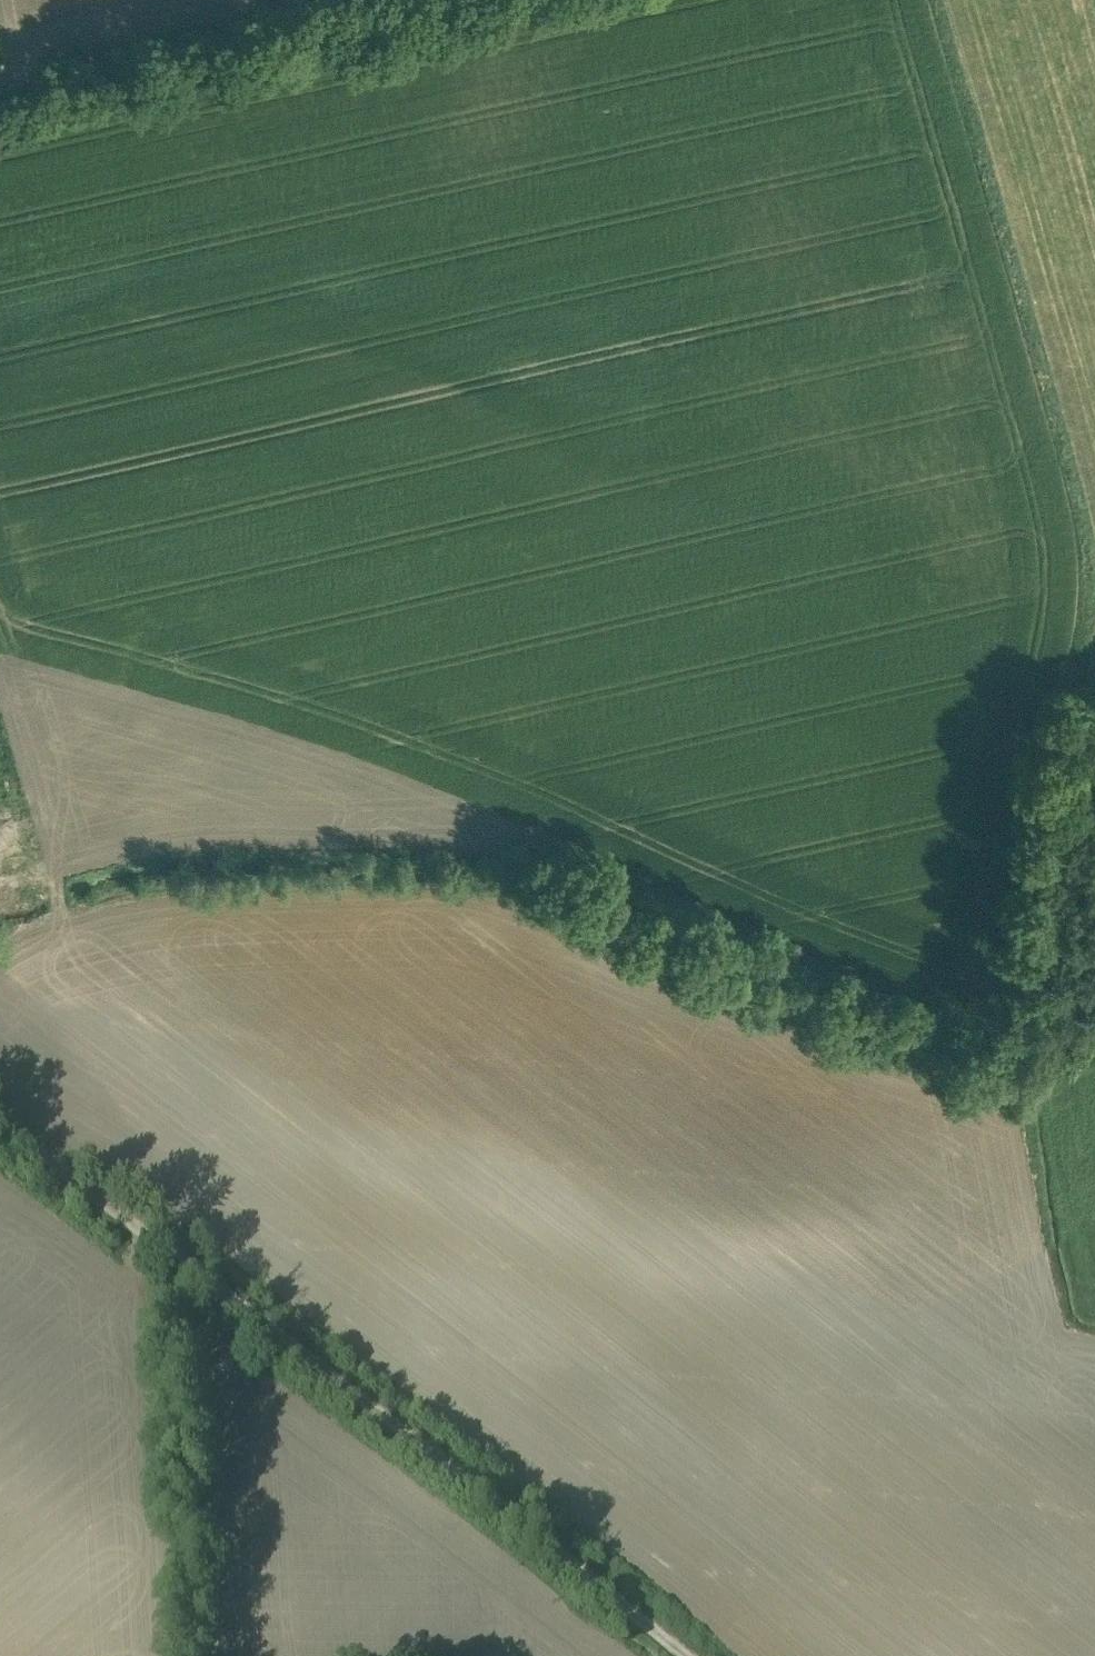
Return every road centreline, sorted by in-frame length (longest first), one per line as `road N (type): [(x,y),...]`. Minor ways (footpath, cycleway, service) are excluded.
road 1 (track): [(409,0),(0,91)]

